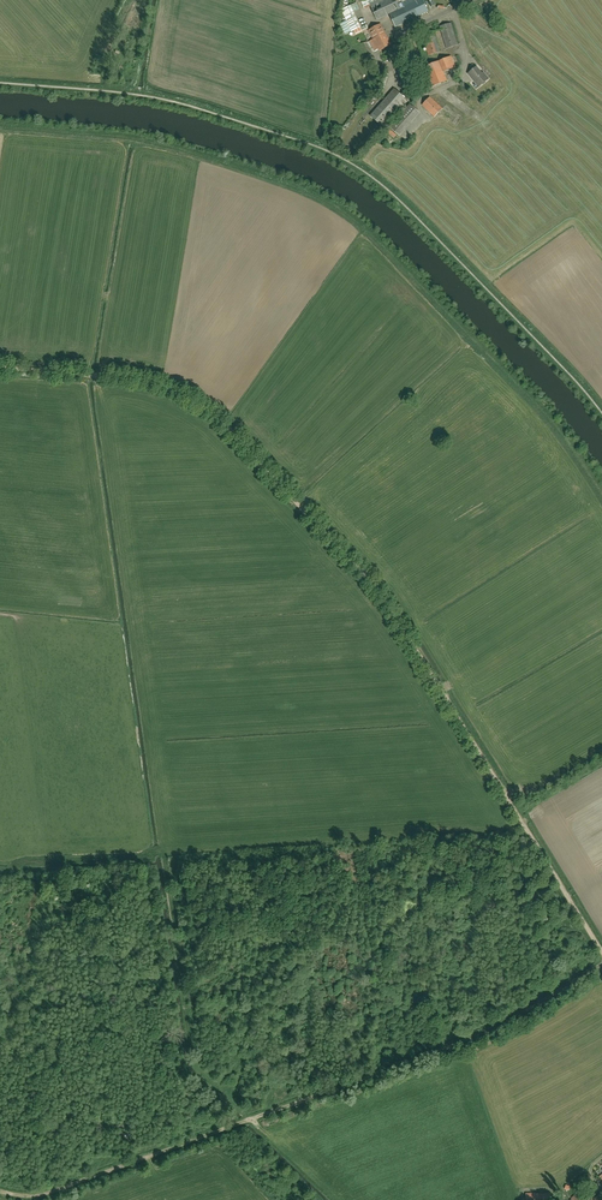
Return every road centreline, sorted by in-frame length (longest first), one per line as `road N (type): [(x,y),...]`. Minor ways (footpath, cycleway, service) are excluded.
road 1 (track): [(601,953),(389,607),(235,437),(194,404),(143,382),(0,369)]
road 2 (track): [(601,494),(517,384),(334,206),(186,151),(0,128)]
road 3 (track): [(601,965),(455,1044),(249,1119)]
road 4 (track): [(249,1119),(194,1058),(164,862)]
road 5 (track): [(249,1119),(37,1195),(0,1192)]

